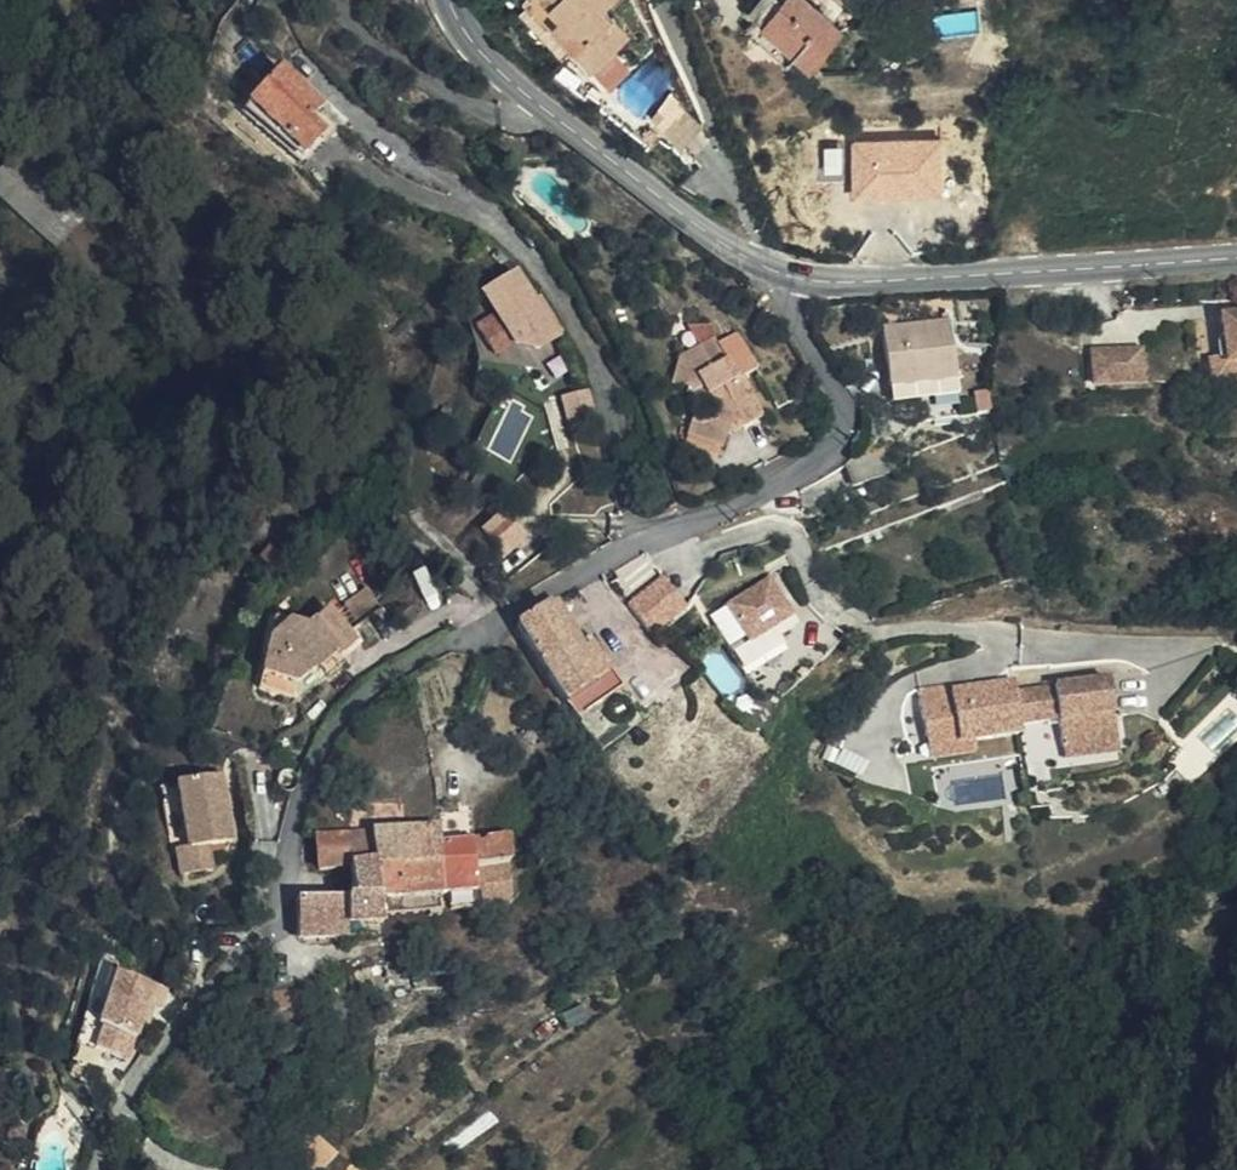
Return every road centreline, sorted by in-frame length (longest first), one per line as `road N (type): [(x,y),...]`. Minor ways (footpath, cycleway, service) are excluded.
road 1 (residential): [(305,797),(354,711),(404,672),(833,451),(846,403),(819,365),(779,271)]
road 2 (tertiary): [(779,271),(858,280),(1236,255)]
road 3 (tertiary): [(451,0),(481,47),(546,106),(709,231),(779,271)]
road 4 (residential): [(779,271),(735,195),(665,0)]

